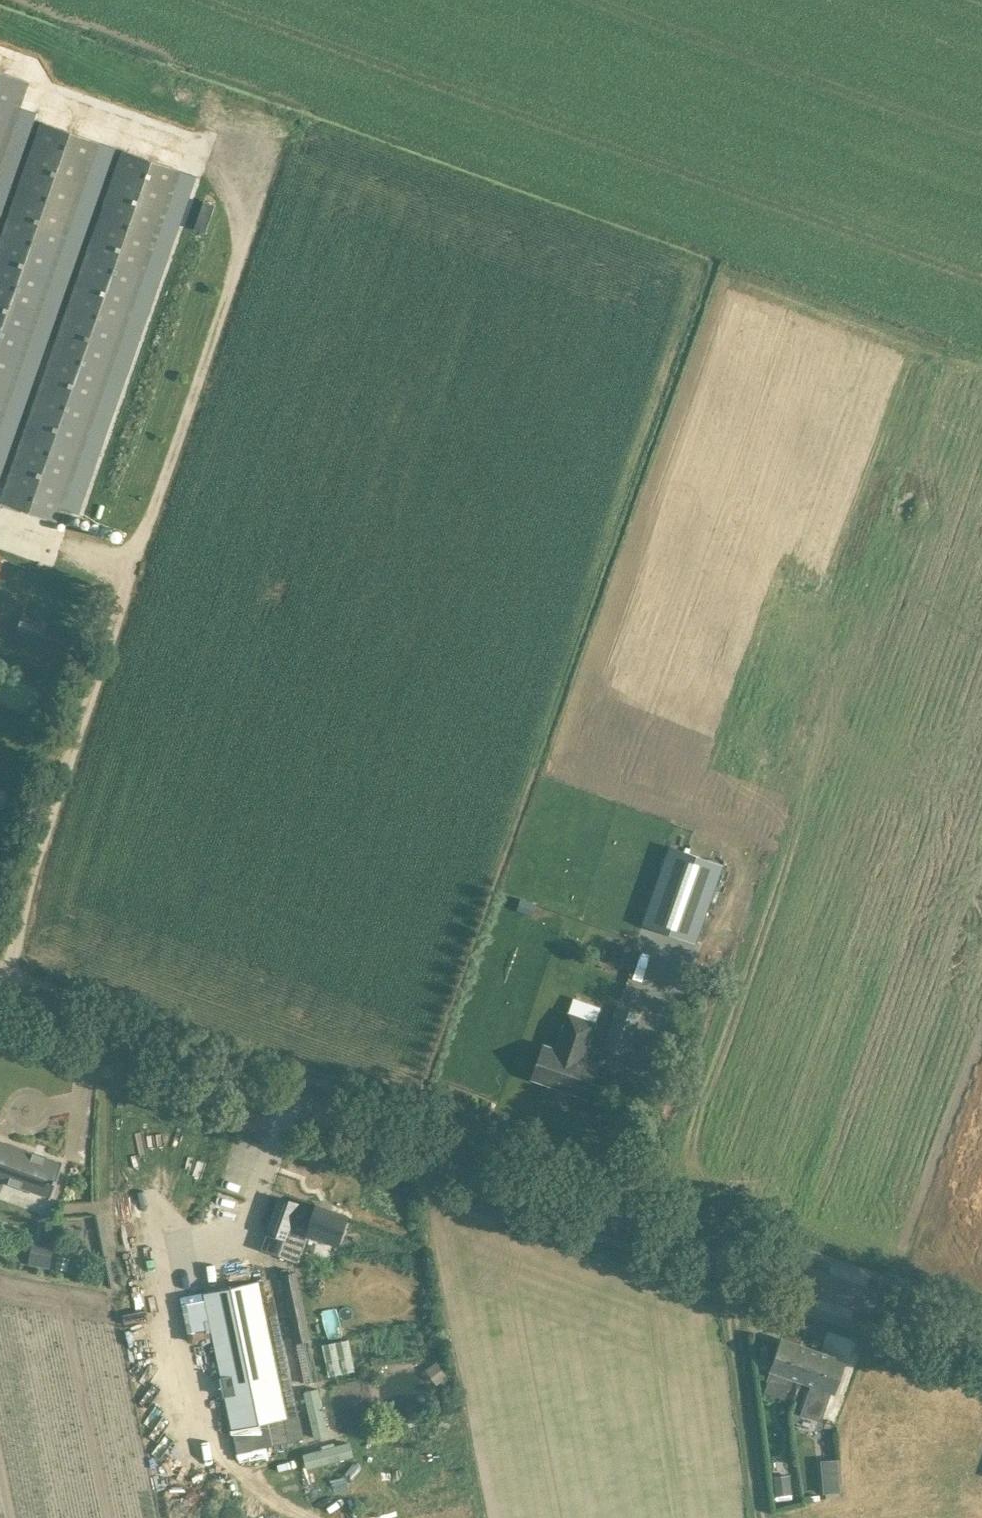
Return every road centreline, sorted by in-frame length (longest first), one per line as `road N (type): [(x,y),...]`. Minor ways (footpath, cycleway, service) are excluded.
road 1 (tertiary): [(981,1337),(0,995)]

